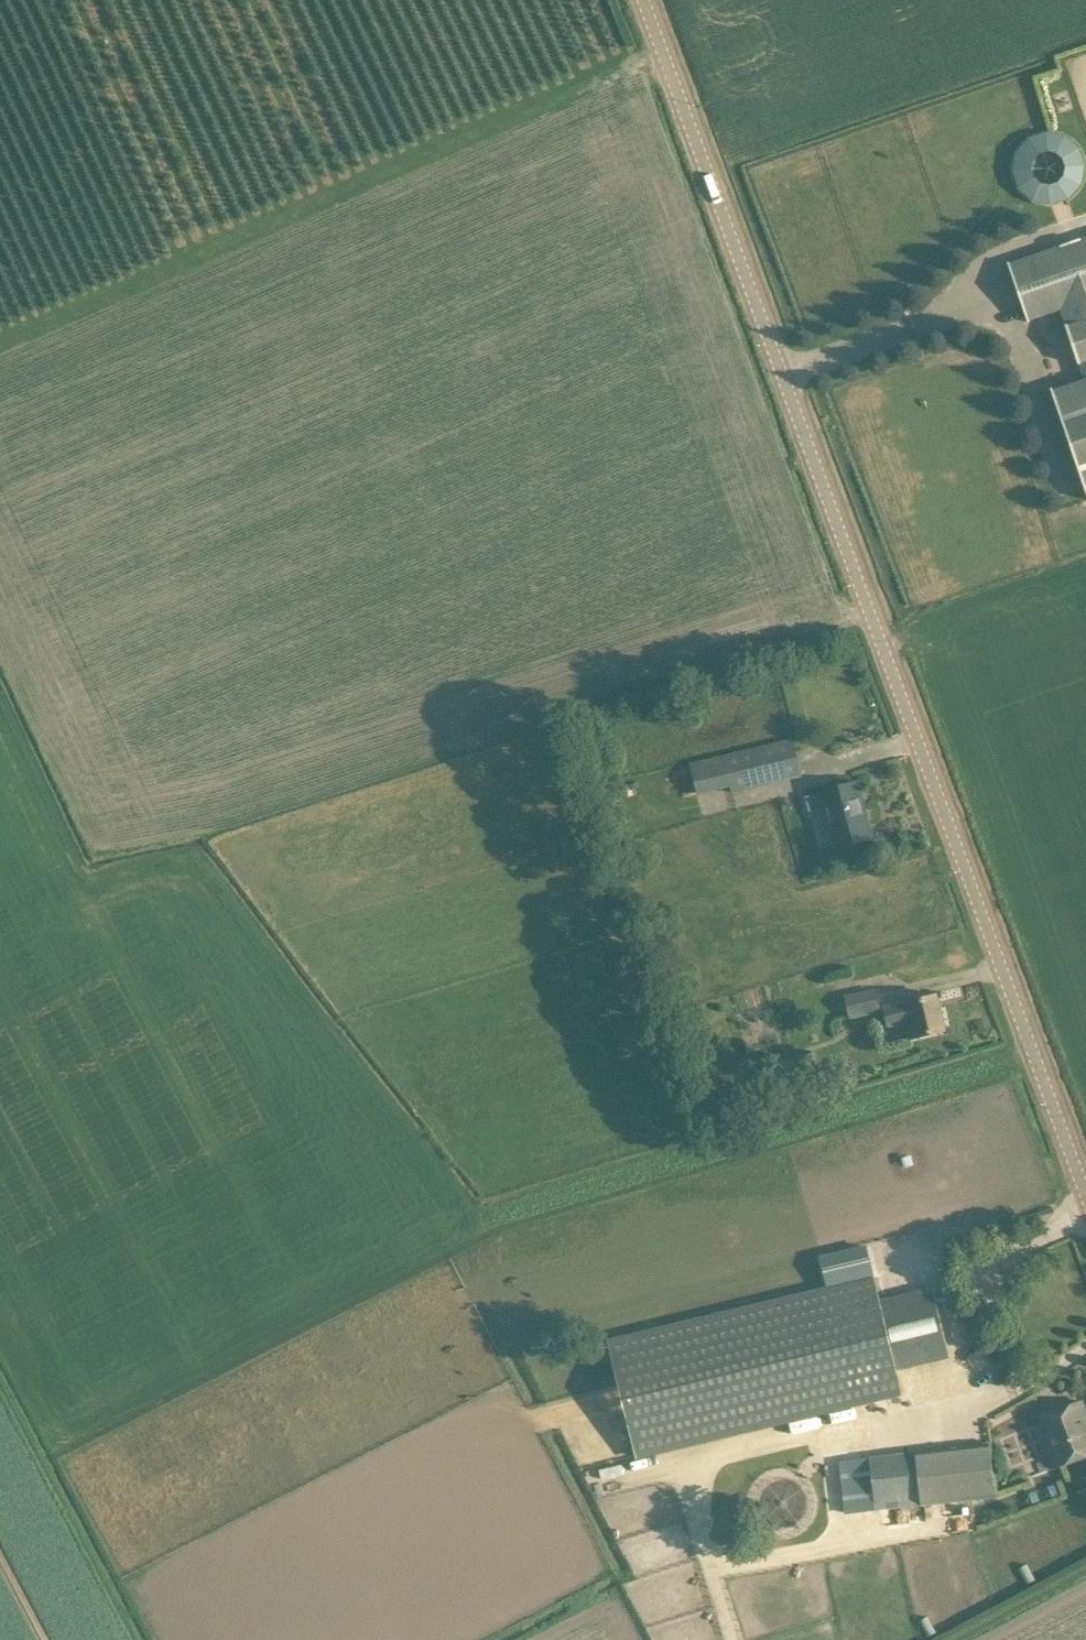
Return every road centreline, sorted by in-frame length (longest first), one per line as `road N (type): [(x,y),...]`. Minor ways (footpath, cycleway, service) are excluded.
road 1 (unclassified): [(1085,1185),(644,0)]

